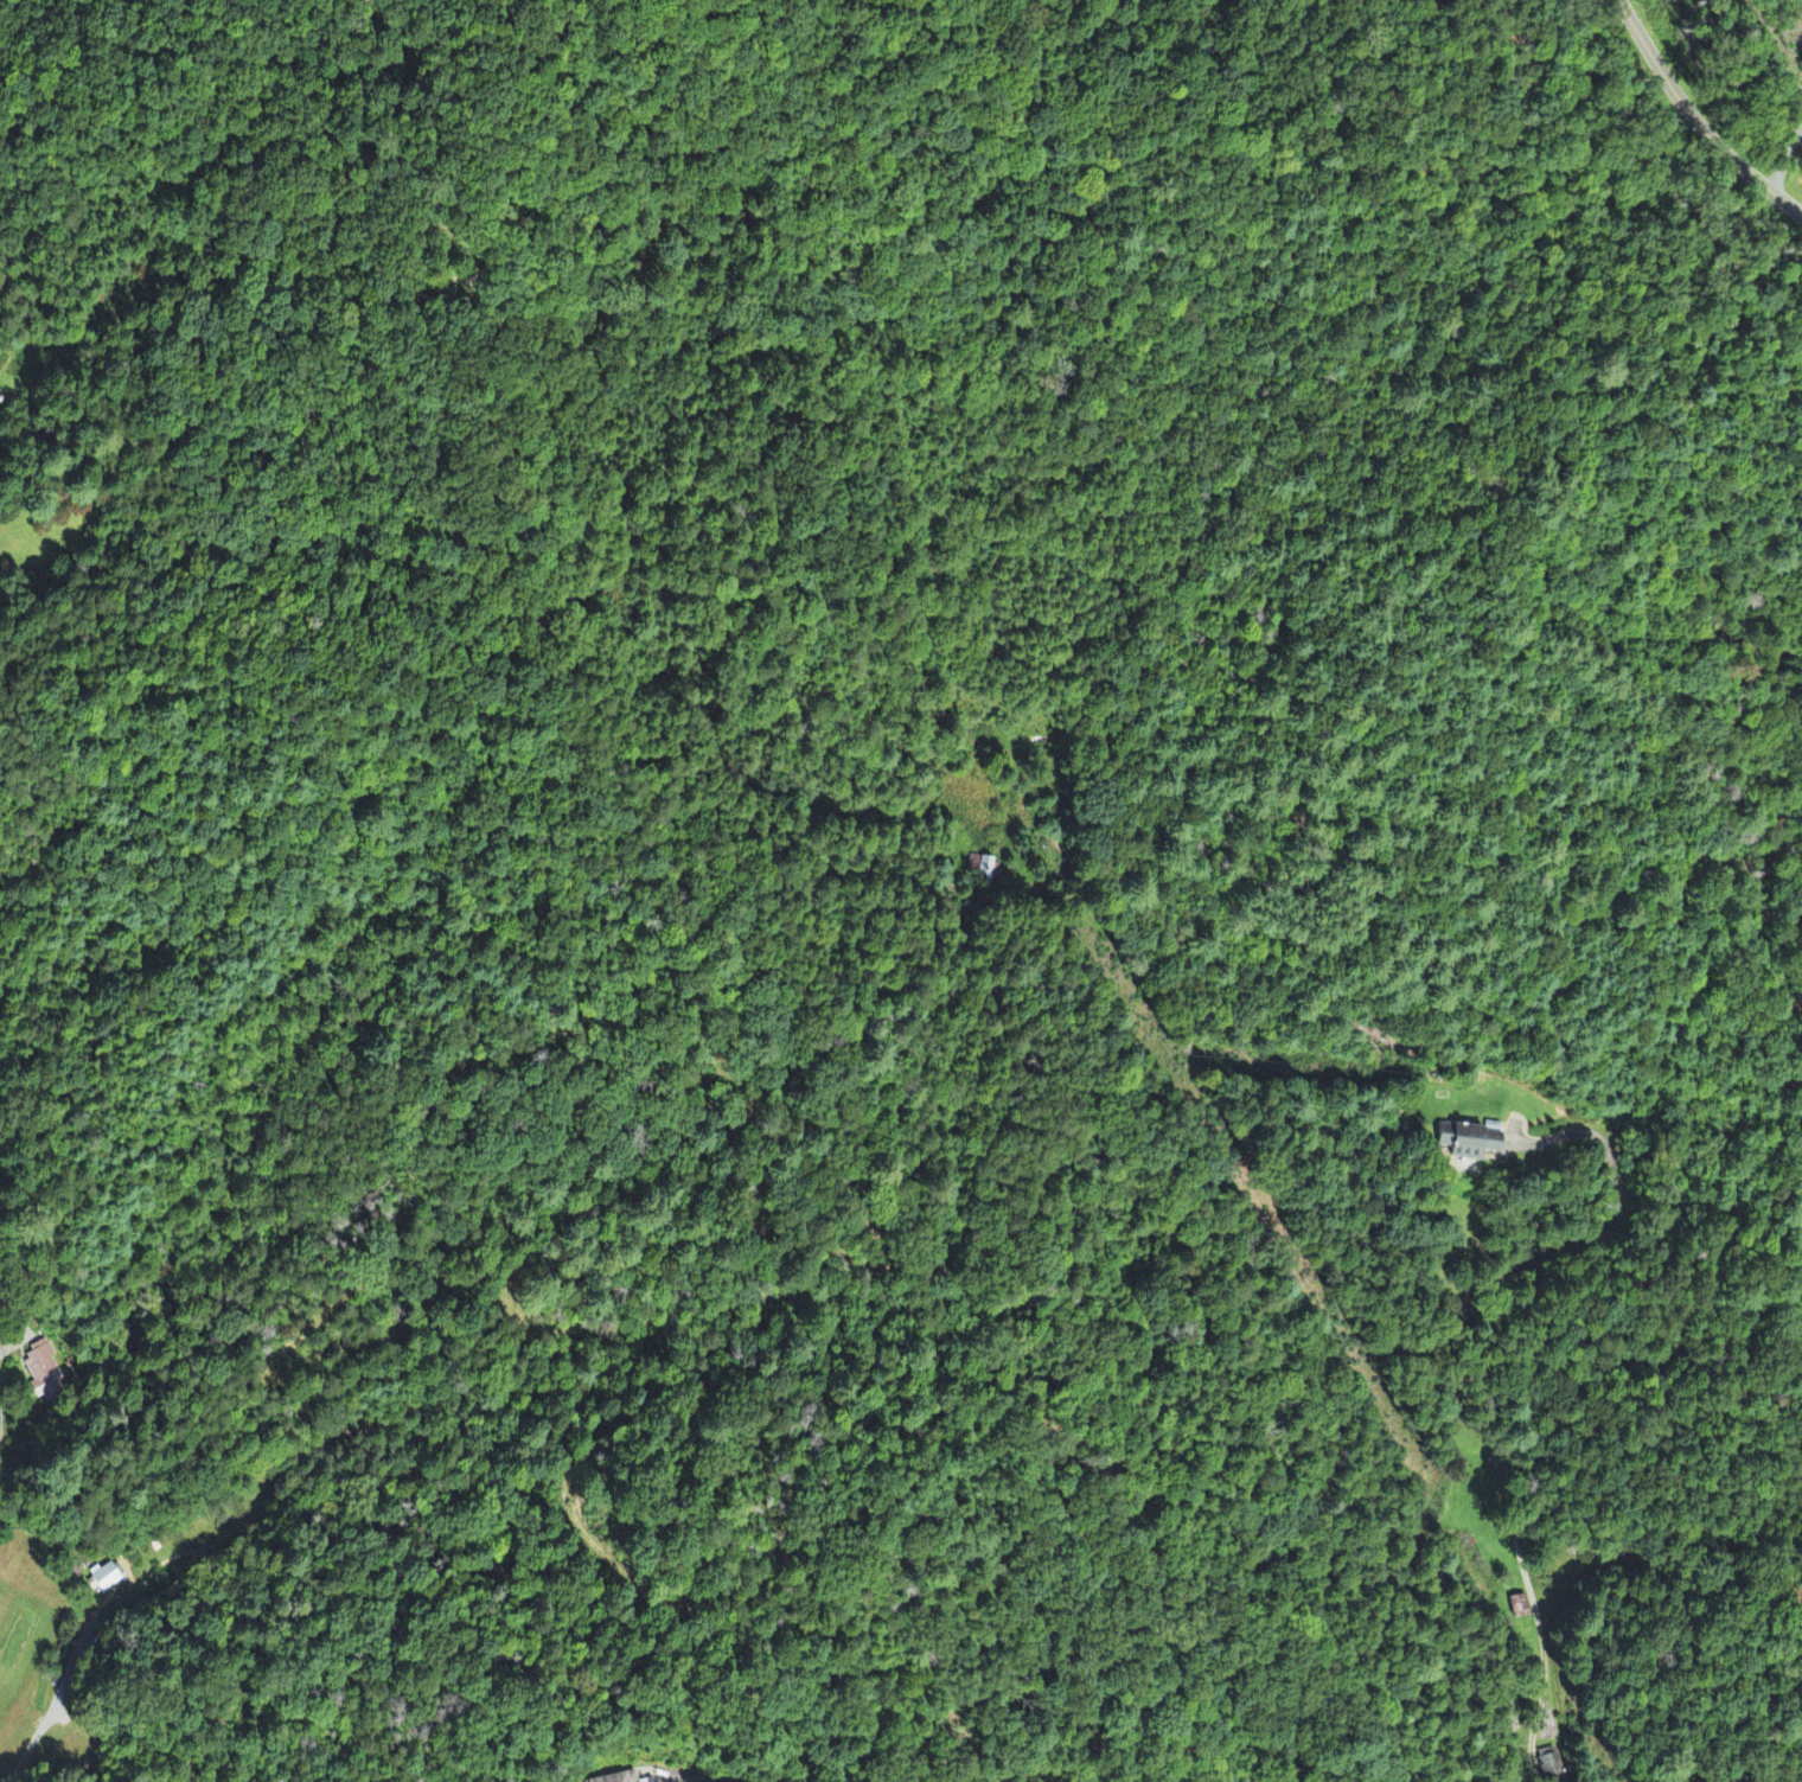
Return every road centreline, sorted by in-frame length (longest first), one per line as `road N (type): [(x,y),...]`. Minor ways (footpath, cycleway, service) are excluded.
road 1 (residential): [(1656,0),(1801,156)]

